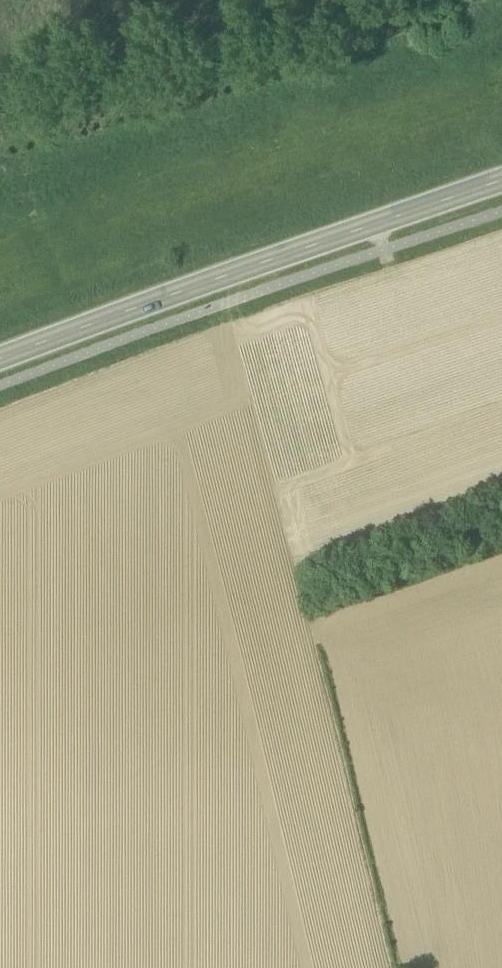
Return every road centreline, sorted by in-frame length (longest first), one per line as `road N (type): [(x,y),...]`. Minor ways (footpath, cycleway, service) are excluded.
road 1 (tertiary): [(0,361),(501,185)]

